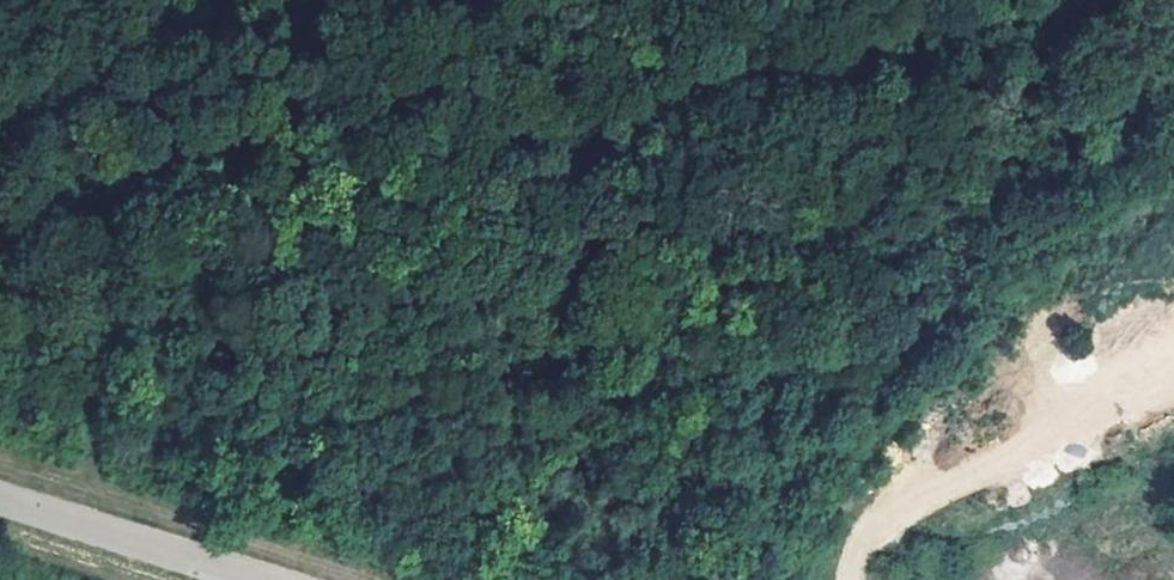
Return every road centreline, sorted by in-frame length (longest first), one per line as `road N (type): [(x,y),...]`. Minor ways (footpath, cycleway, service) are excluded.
road 1 (unclassified): [(0,495),(267,579)]

